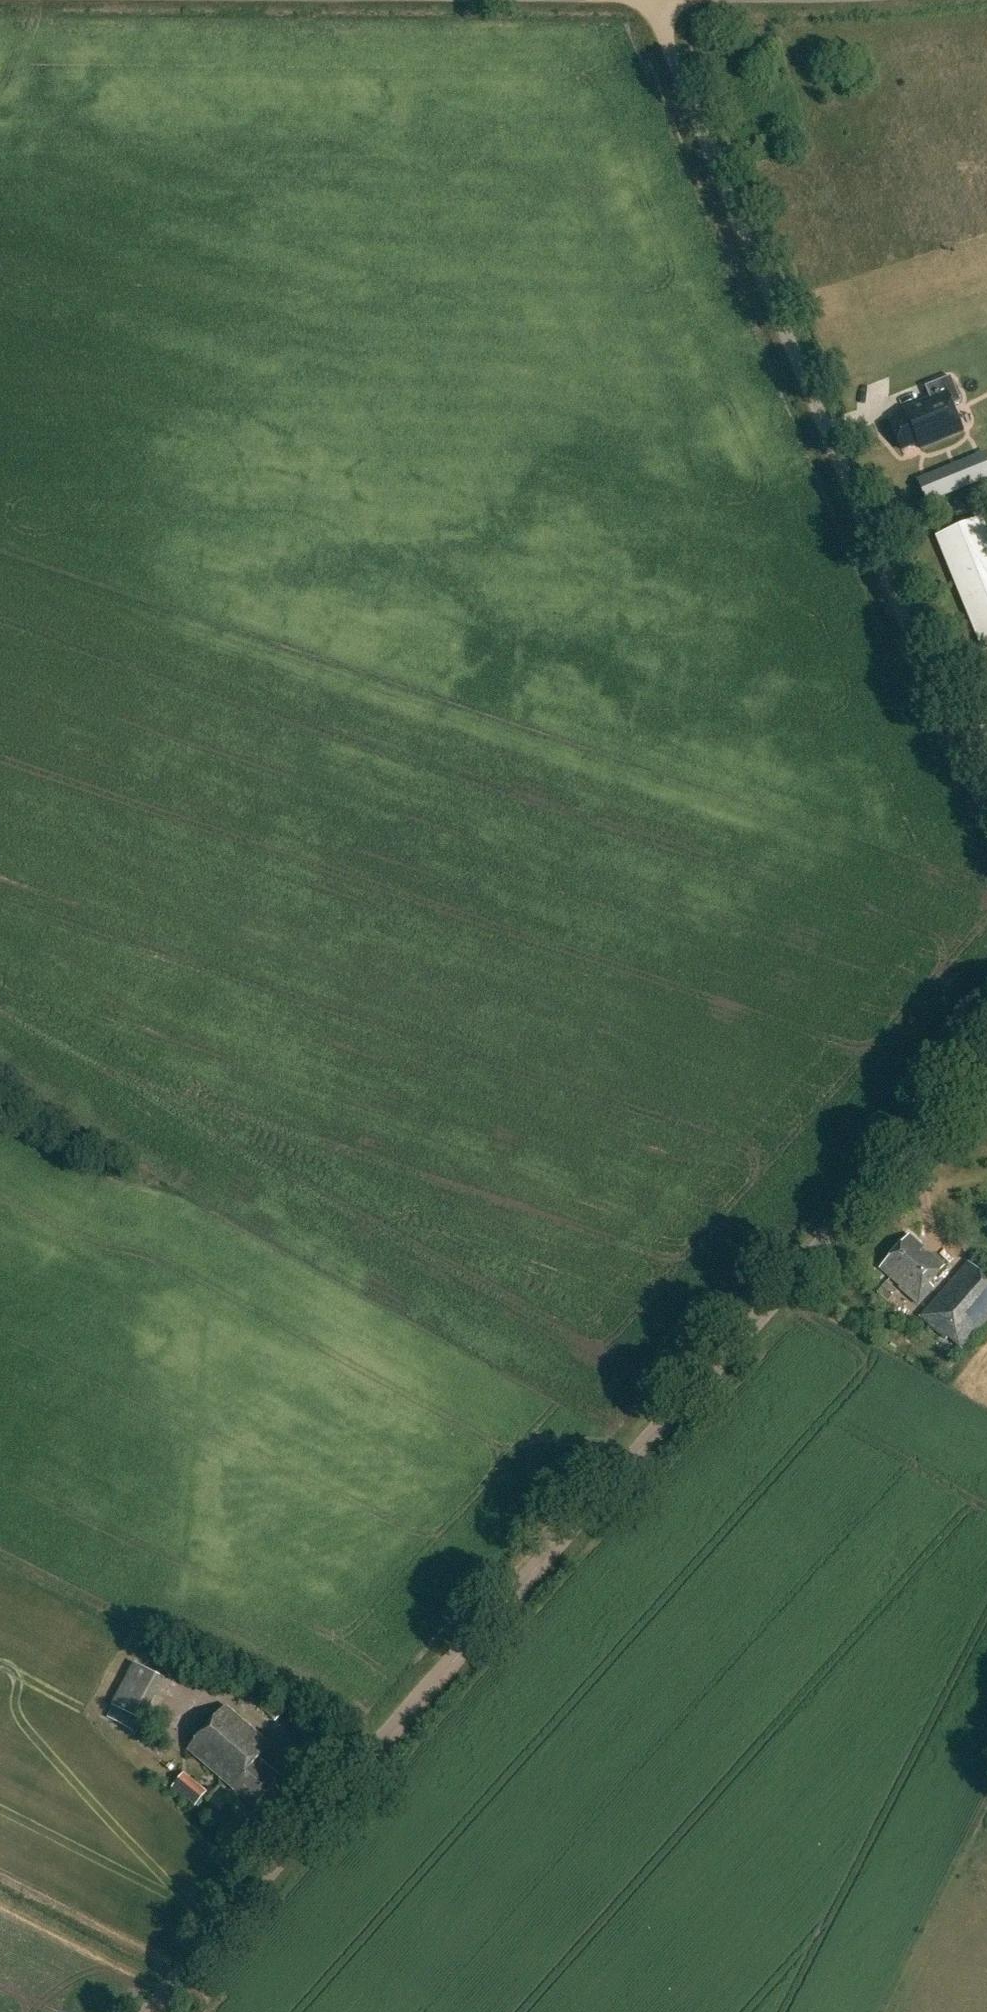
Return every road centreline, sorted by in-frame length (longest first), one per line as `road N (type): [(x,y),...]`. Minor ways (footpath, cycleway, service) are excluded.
road 1 (tertiary): [(149,2011),(986,1057)]
road 2 (unclassified): [(986,816),(648,0)]

